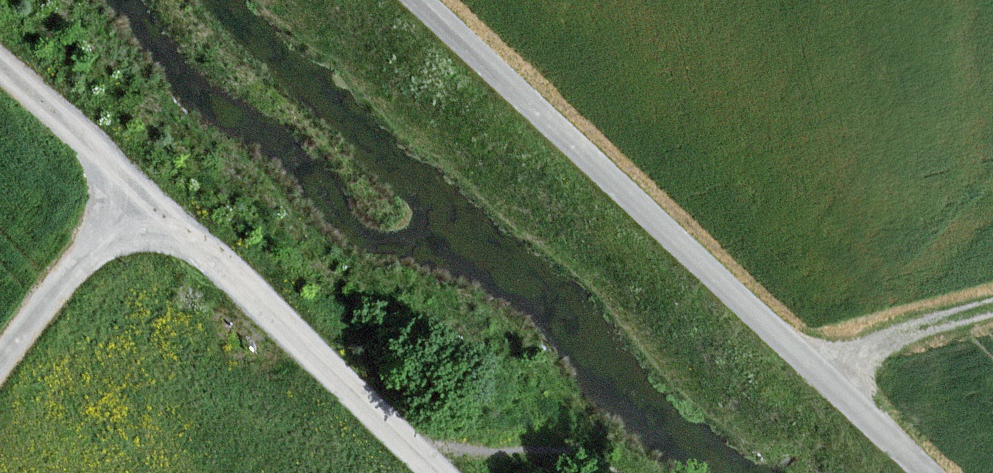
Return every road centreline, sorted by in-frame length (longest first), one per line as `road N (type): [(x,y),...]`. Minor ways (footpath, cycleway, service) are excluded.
road 1 (unclassified): [(416,0),(925,472)]
road 2 (unclassified): [(0,59),(441,472)]
road 3 (track): [(140,188),(0,368)]
road 4 (track): [(992,306),(817,373)]

